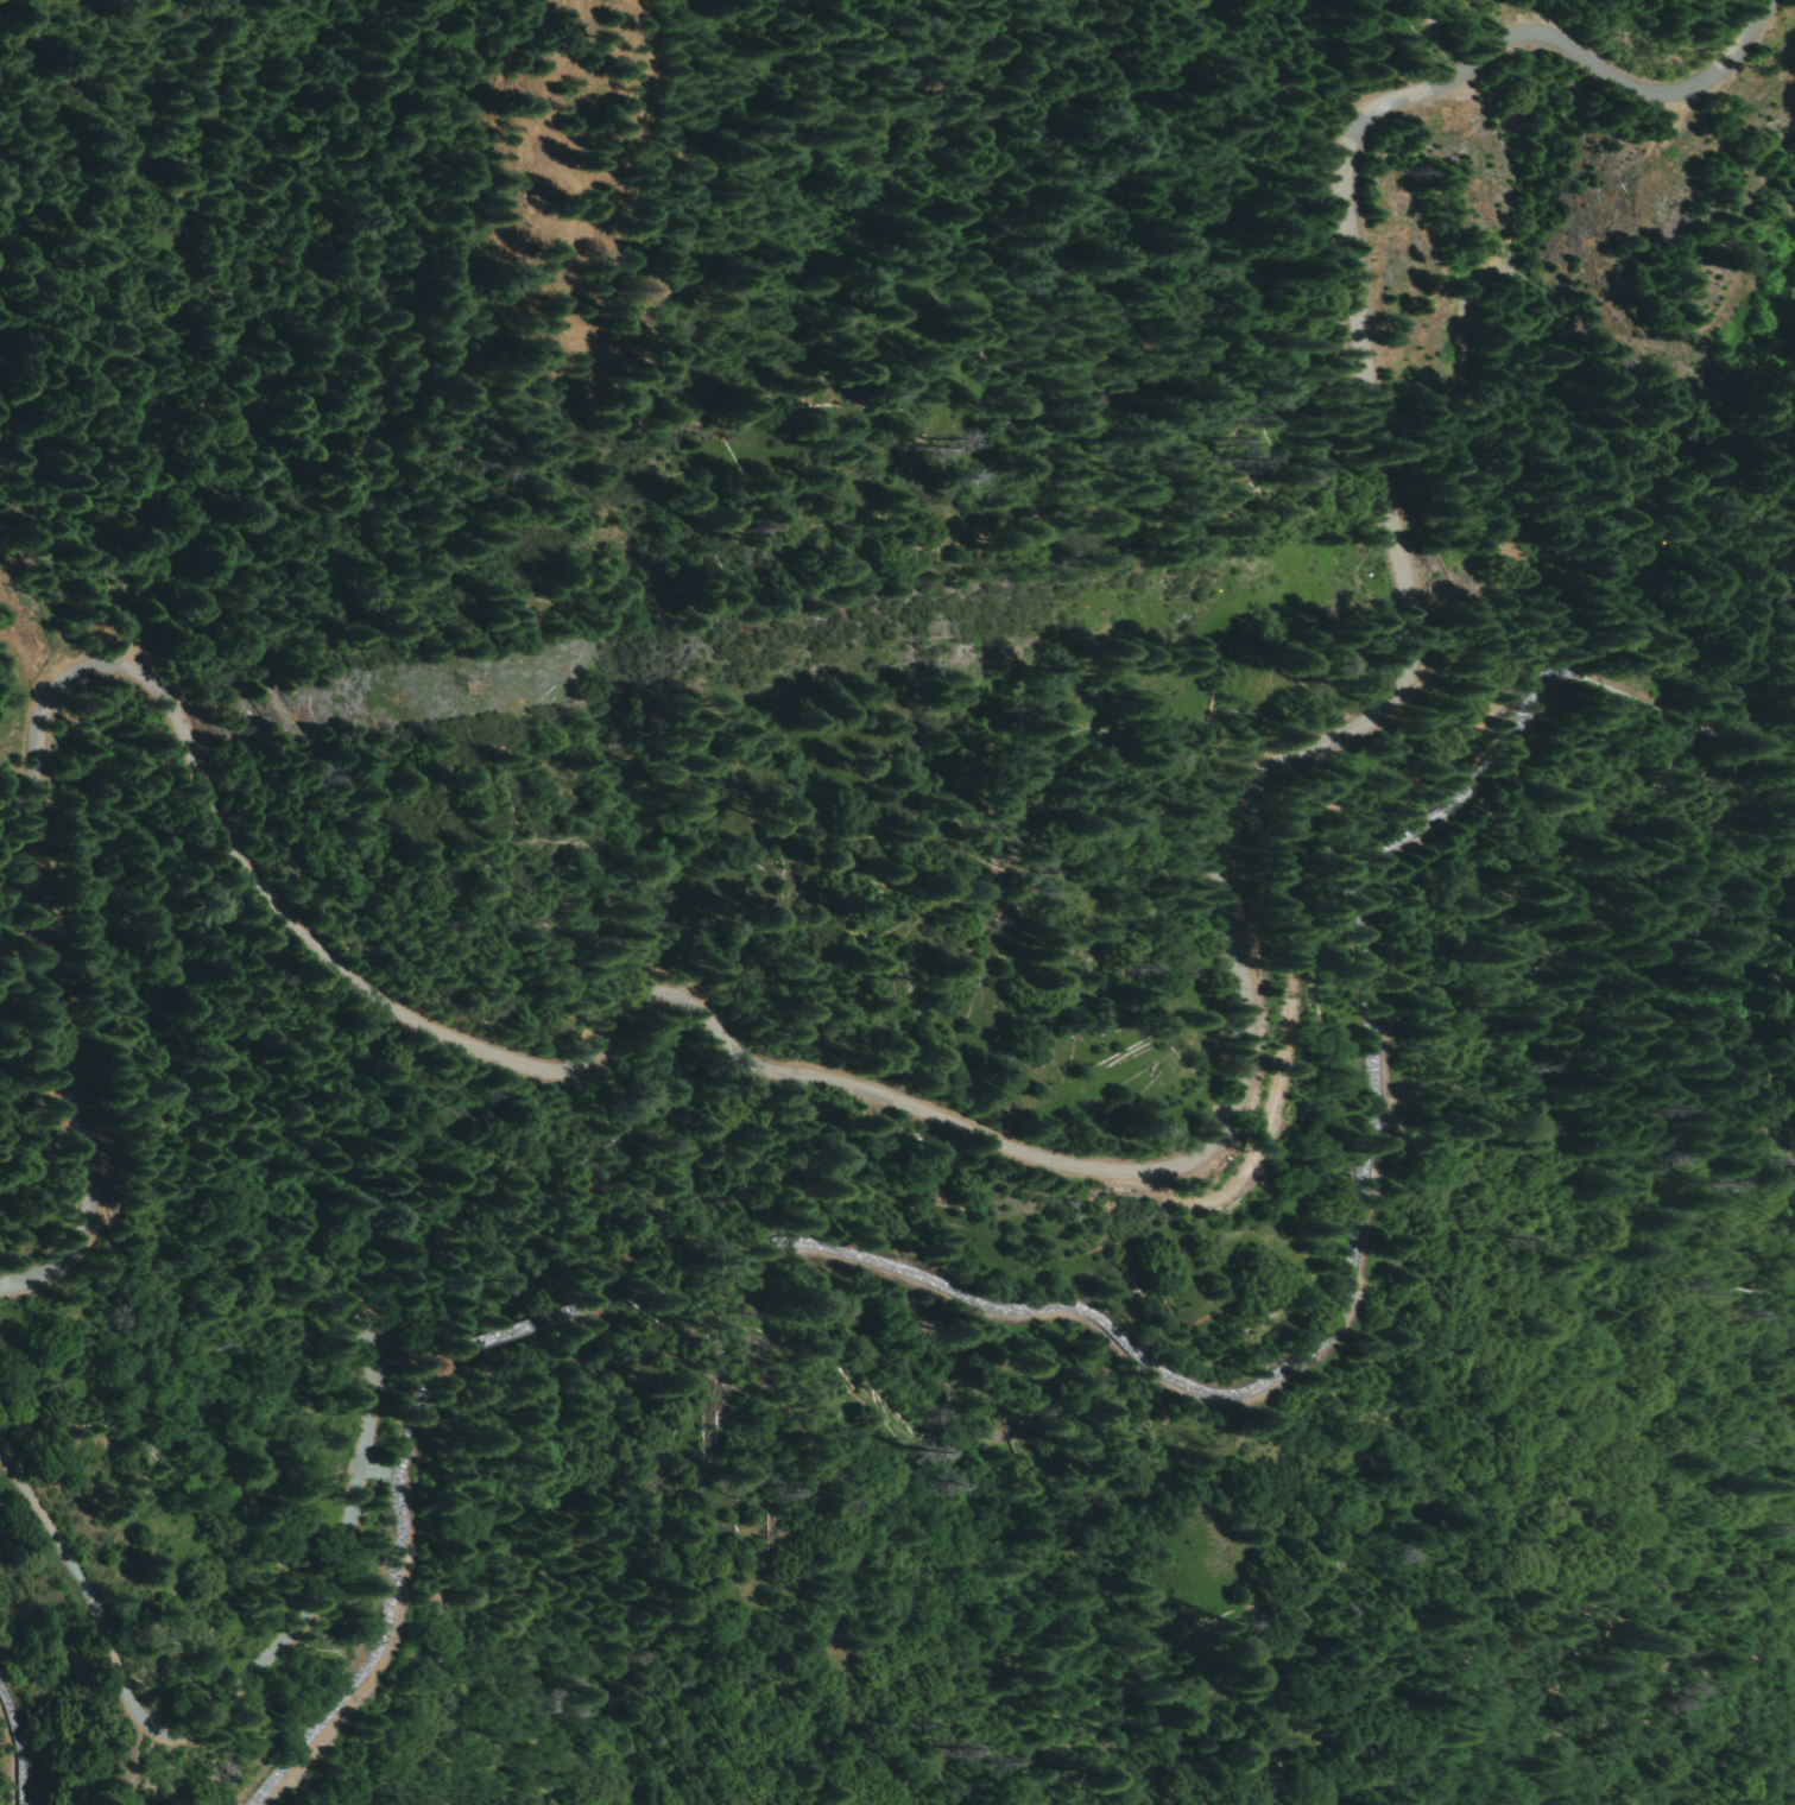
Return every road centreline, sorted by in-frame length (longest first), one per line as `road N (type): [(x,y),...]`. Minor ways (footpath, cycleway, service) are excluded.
road 1 (residential): [(0,1253),(61,1208),(61,1058),(10,936),(10,748),(34,703),(100,683),(177,735),(267,904),(390,1026),(525,1013),(602,975),(685,975),(905,1123),(1009,1150),(1137,1136),(1195,1001),(1195,872),(1331,697),(1369,581),(1382,147),(1415,101),(1517,50),(1692,50),(1736,0)]

